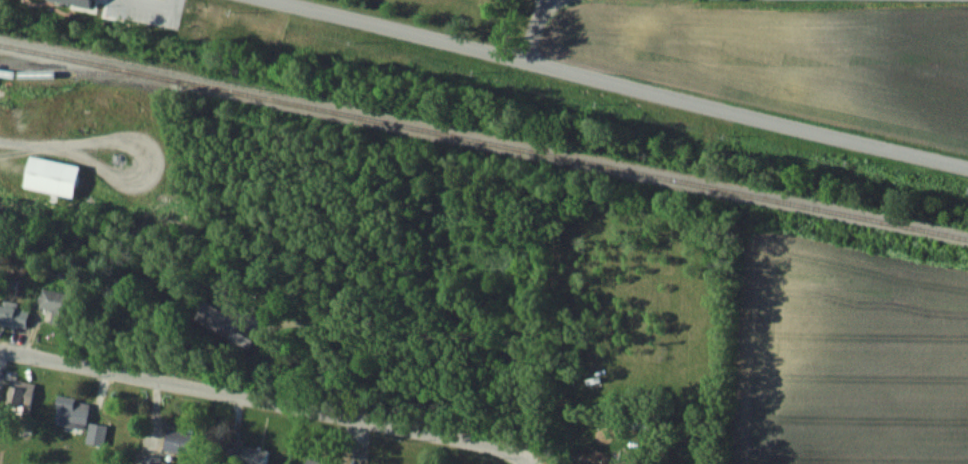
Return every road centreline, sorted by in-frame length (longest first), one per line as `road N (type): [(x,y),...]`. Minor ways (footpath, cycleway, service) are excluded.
road 1 (secondary): [(967,154),(267,0)]
road 2 (residential): [(532,463),(500,446),(0,350)]

